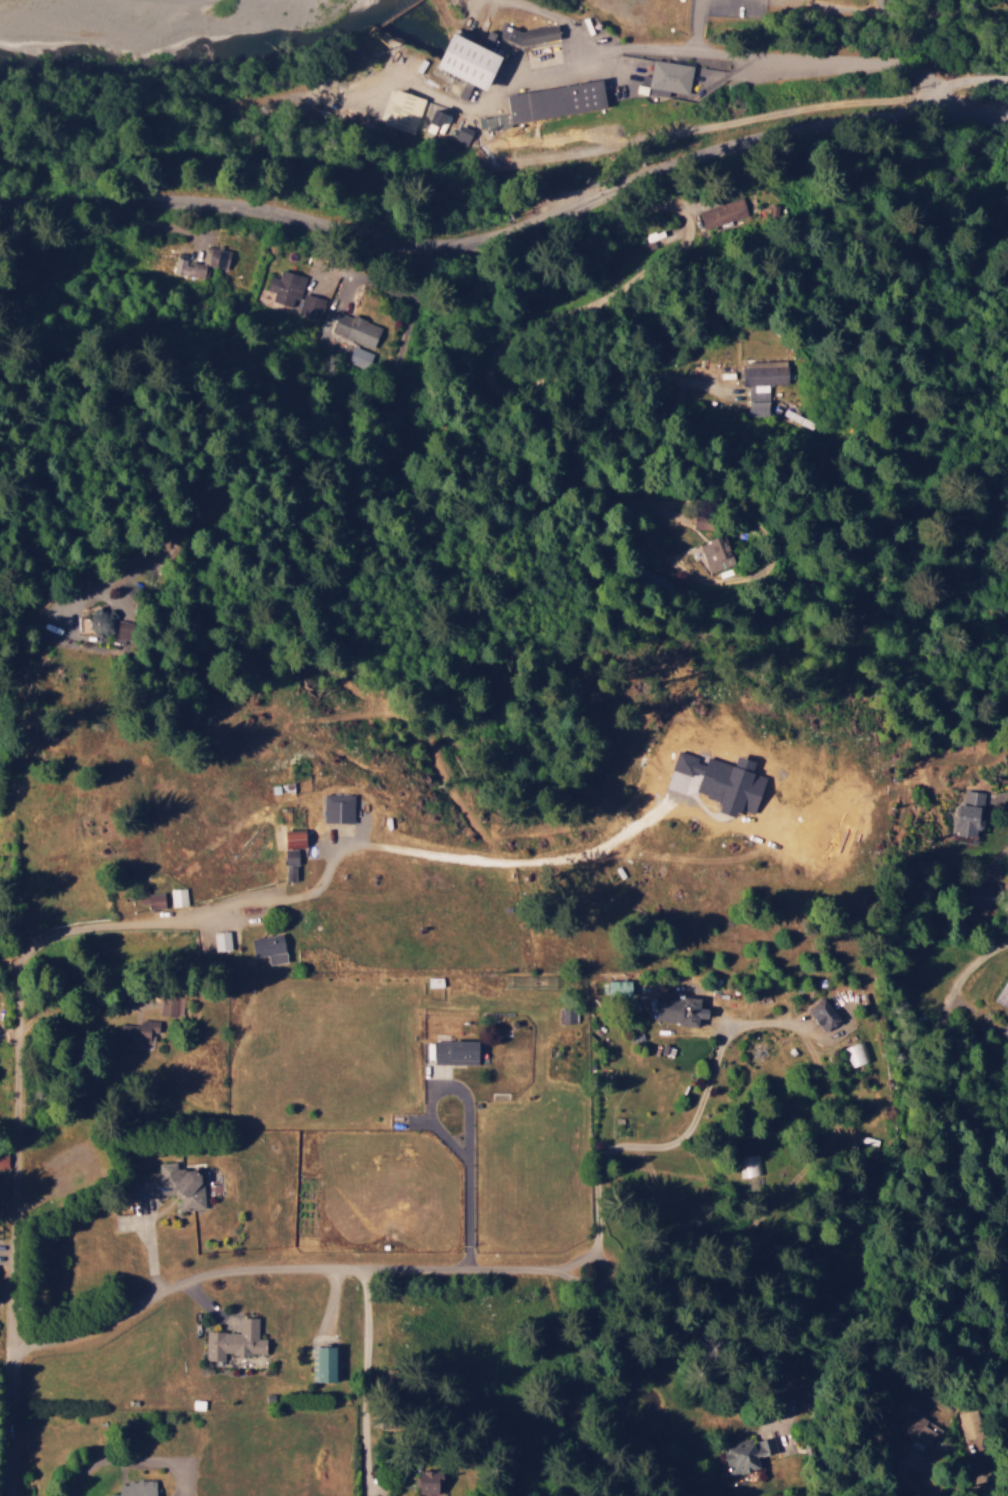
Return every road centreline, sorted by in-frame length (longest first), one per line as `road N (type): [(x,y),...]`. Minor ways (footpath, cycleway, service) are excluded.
road 1 (tertiary): [(0,205),(237,208),(399,251),(448,252),(517,238),(566,209),(663,172),(1007,154)]
road 2 (residential): [(874,158),(876,298),(989,440),(800,676),(904,903),(1007,988)]
road 3 (residential): [(55,1338),(952,1358)]
road 4 (residential): [(0,1475),(18,955),(28,944),(85,928),(185,926)]
road 5 (residential): [(9,1349),(104,1323),(190,1277),(243,1267),(582,1268)]
road 6 (residential): [(971,155),(975,48),(609,17)]
road 7 (residential): [(1007,1224),(955,1171),(900,1081)]
road 8 (residential): [(0,564),(154,541)]
road 9 (residential): [(1007,1254),(989,1271),(945,1254),(890,1290)]

